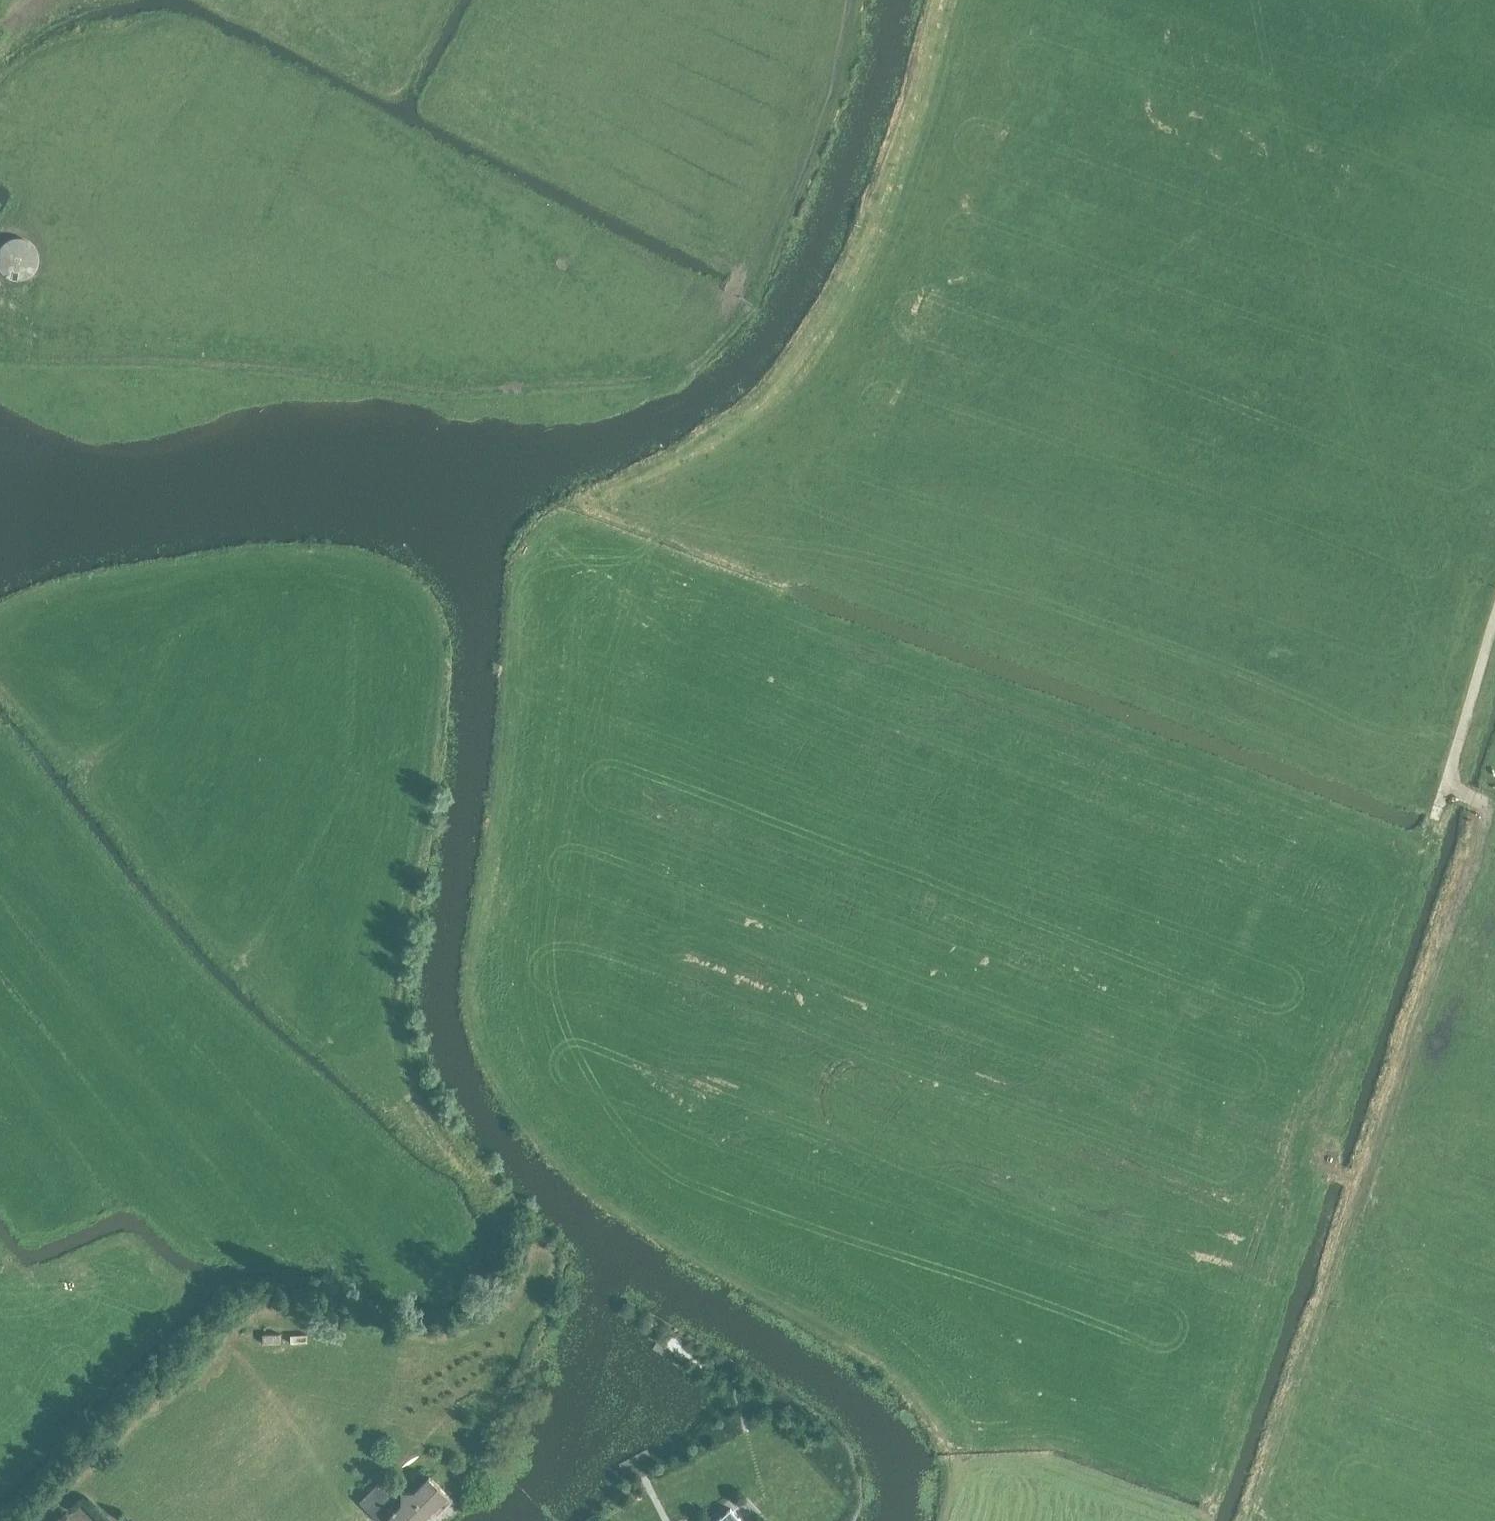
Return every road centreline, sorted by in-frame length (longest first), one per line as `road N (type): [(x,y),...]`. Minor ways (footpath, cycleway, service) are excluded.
road 1 (track): [(1250,1520),(1483,831),(1483,809),(1446,784)]
road 2 (track): [(1434,823),(1494,634)]

